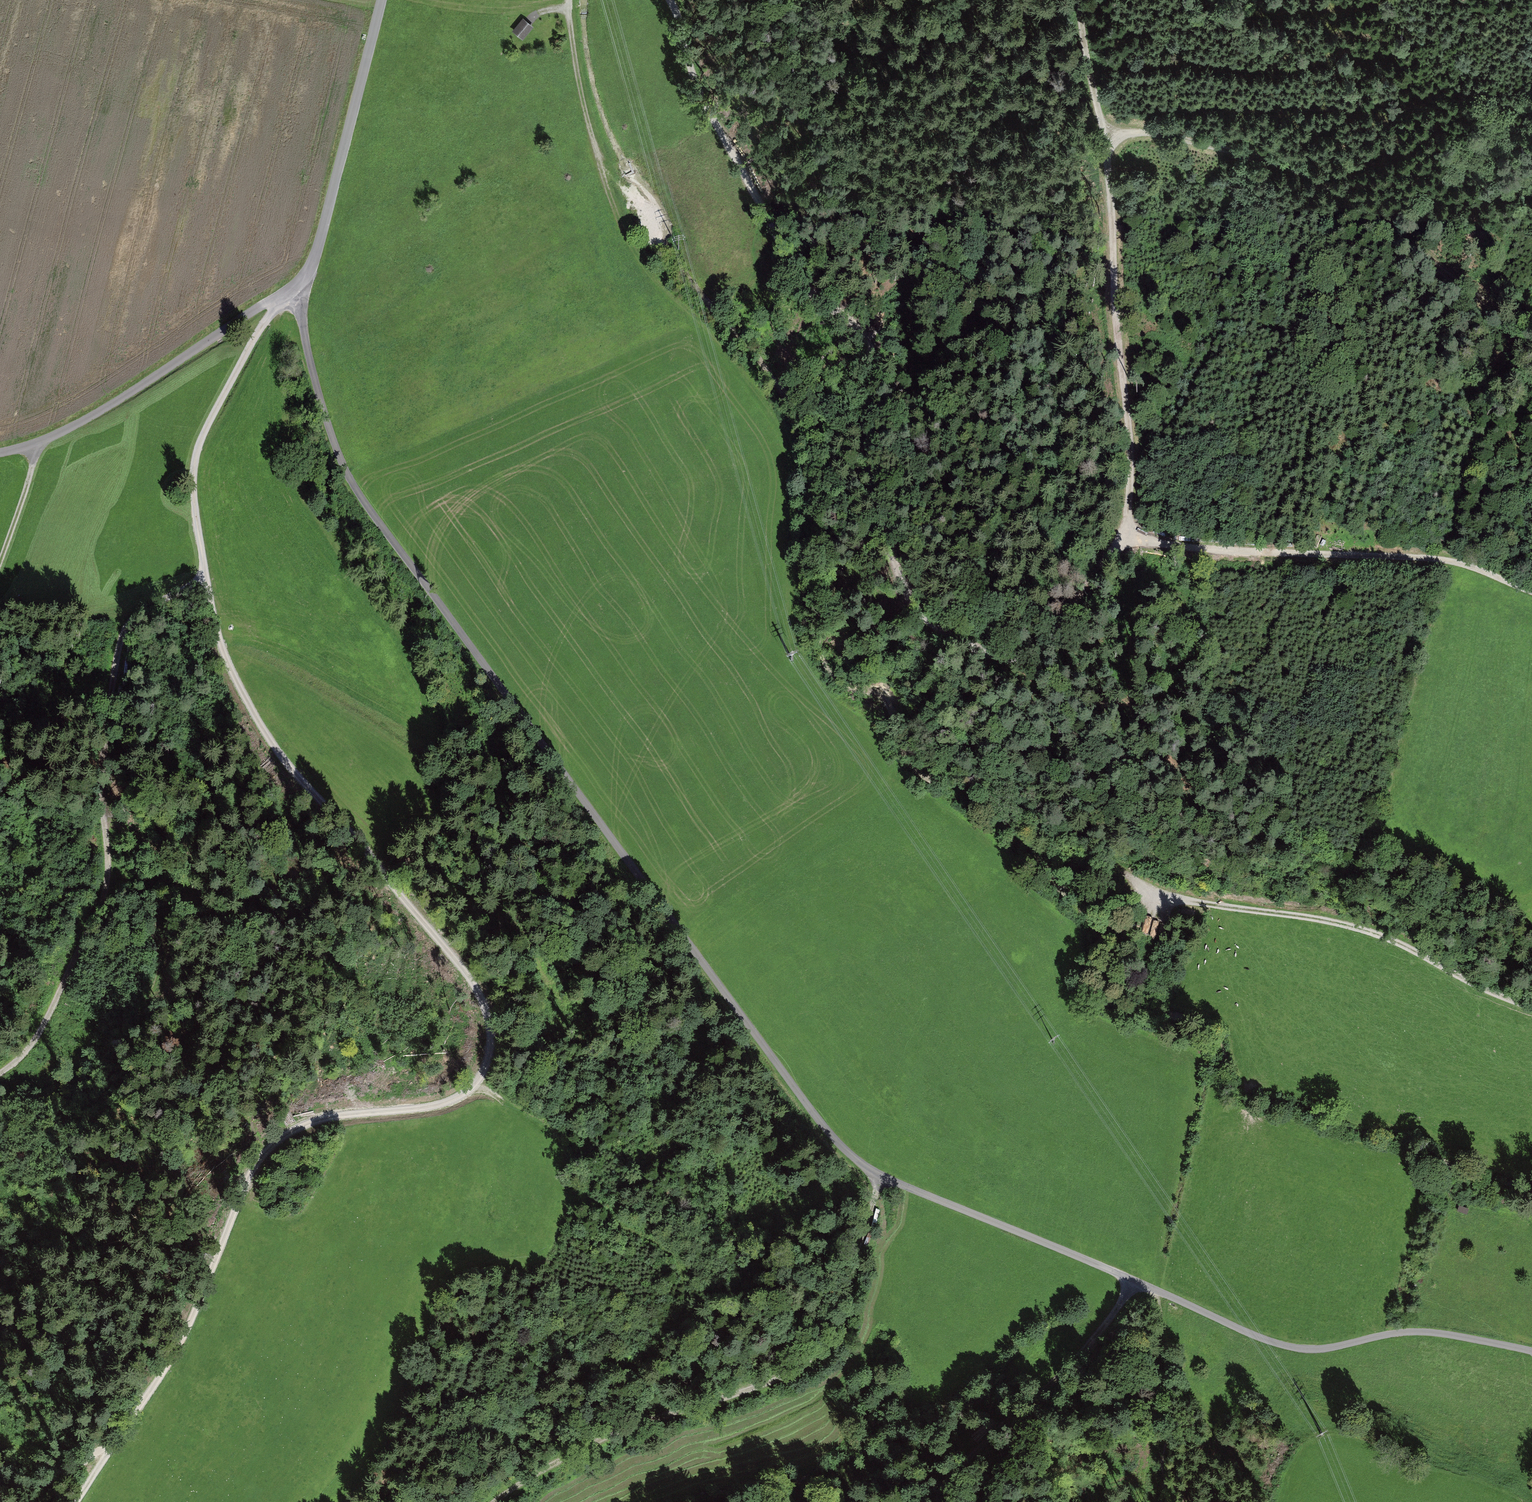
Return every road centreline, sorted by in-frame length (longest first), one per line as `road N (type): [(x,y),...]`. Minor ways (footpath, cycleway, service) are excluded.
road 1 (unclassified): [(380,0),(317,256),(297,289),(334,441),(368,507),(833,1140),(877,1176),(1256,1336),(1300,1349),(1422,1333),(1531,1351)]
road 2 (track): [(0,1474),(71,1463),(107,1446),(134,1414),(184,1340),(260,1163),(283,1140),(329,1118),(464,1096),(484,1074),(491,1026),(439,931),(323,817),(243,694),(218,639),(195,509),(197,449),(265,321),(297,289),(107,409),(0,453)]
road 3 (track): [(668,0),(797,277),(863,341),(901,556),(935,616),(992,645),(1056,617),(1130,536)]
road 4 (track): [(0,1073),(30,1047),(52,1011),(105,894),(102,791),(122,648),(205,577)]
road 5 (track): [(1130,536),(1104,132),(1082,0)]
road 6 (track): [(877,1176),(838,1311),(806,1363),(593,1457),(526,1501)]
road 7 (track): [(1104,132),(1181,137),(1323,179),(1472,290),(1531,303)]
road 8 (track): [(1130,536),(1435,559),(1531,588)]
road 9 (track): [(1531,1008),(1345,924),(1156,895)]
road 10 (track): [(569,0),(582,101),(630,246)]
road 11 (track): [(1021,1501),(1085,1354),(1133,1279)]
road 12 (track): [(922,1501),(1085,1354)]
road 13 (track): [(0,559),(34,462),(30,445)]

